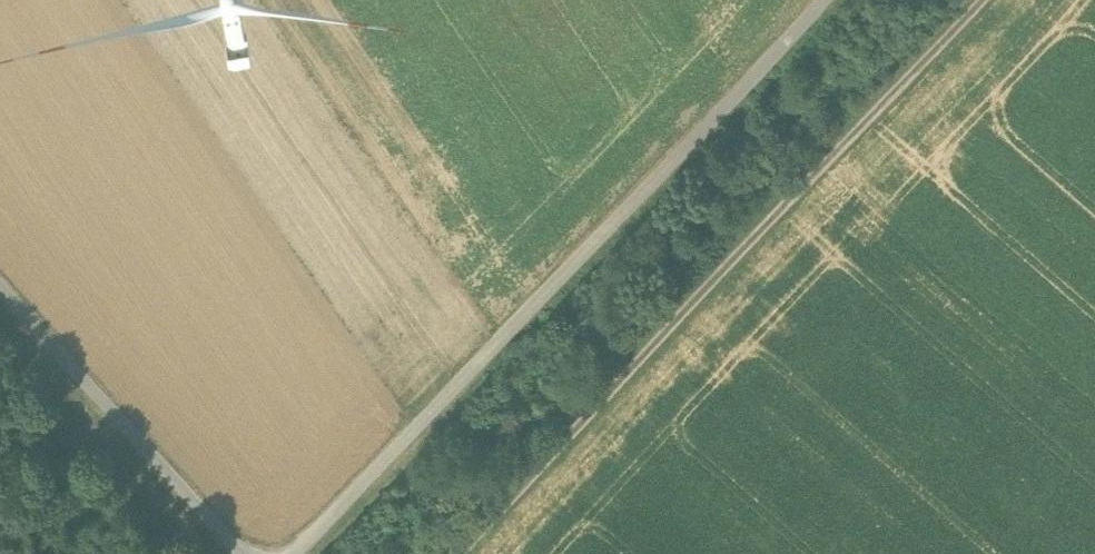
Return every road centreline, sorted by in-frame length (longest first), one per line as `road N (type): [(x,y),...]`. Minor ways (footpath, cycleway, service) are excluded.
road 1 (track): [(824,0),(297,553)]
road 2 (track): [(989,0),(471,553)]
road 3 (track): [(0,279),(237,553)]

